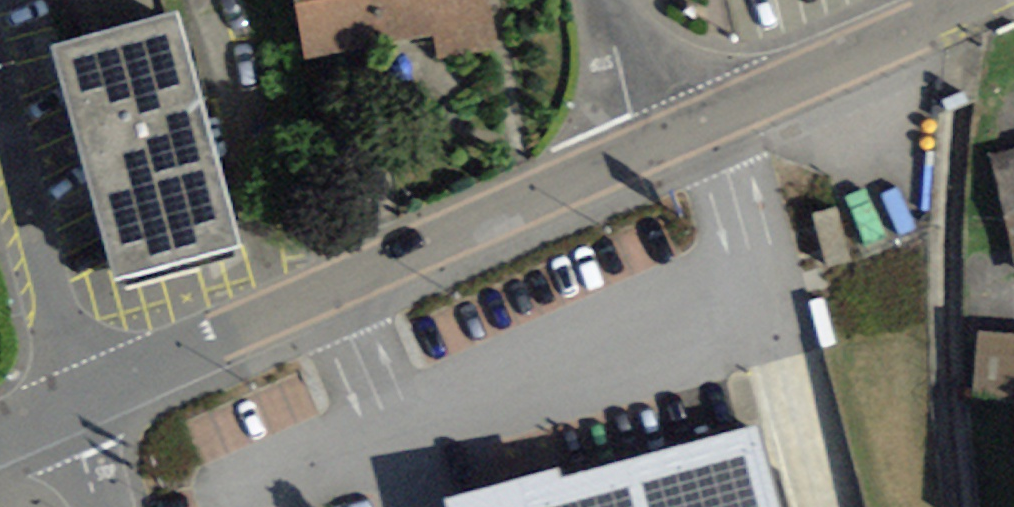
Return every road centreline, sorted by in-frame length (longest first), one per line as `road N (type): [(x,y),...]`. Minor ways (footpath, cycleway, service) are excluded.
road 1 (residential): [(71,430),(642,160)]
road 2 (residential): [(642,160),(979,0)]
road 3 (residential): [(71,430),(0,142)]
road 4 (residential): [(642,160),(600,0)]

